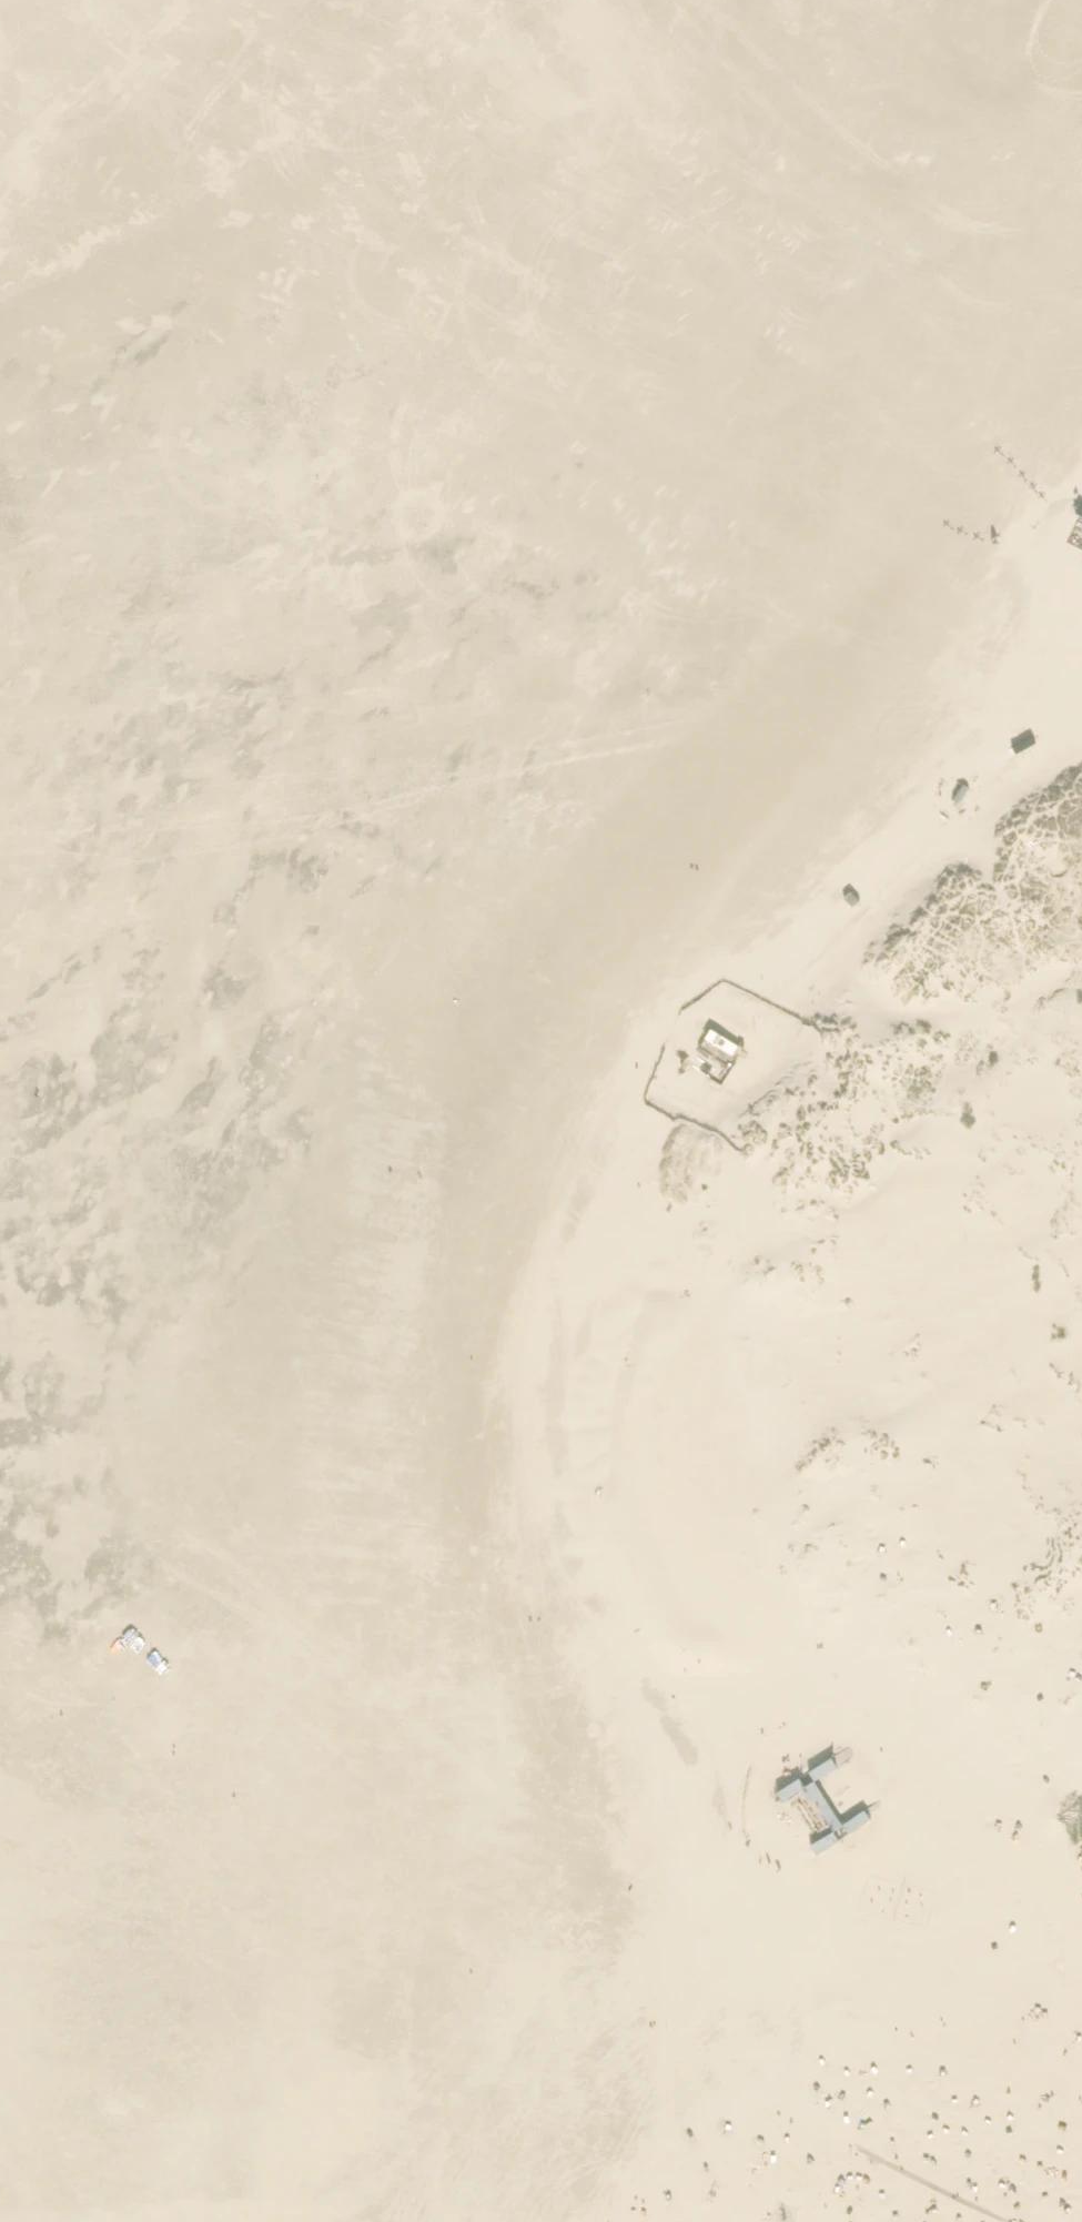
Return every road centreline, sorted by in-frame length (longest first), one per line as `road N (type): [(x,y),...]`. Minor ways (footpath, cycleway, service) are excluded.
road 1 (track): [(564,616),(1081,748)]
road 2 (track): [(1081,710),(1054,662),(1036,591),(1045,443),(1063,336),(1081,289)]

